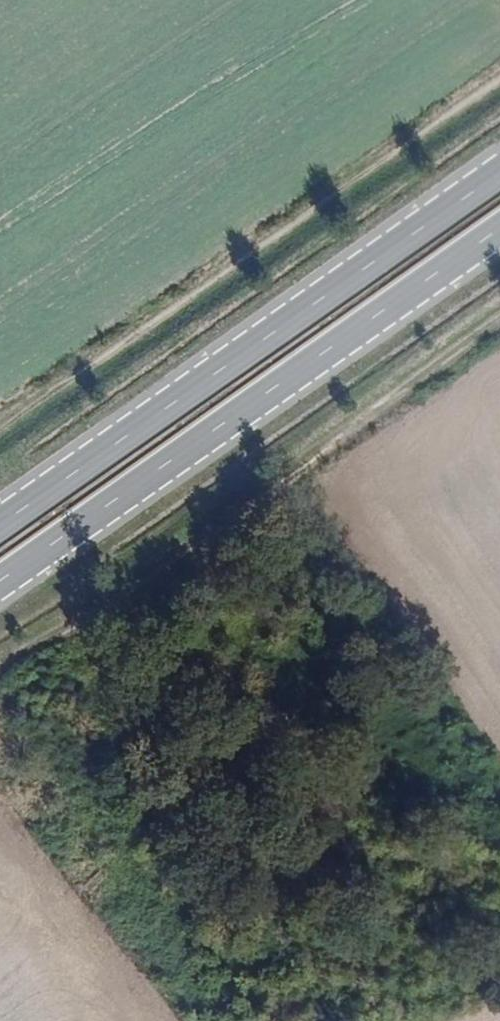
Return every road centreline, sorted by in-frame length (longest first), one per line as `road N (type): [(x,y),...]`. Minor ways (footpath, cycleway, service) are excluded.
road 1 (track): [(499,85),(0,441)]
road 2 (primary): [(0,581),(499,228)]
road 3 (primary): [(499,172),(0,525)]
road 4 (track): [(499,327),(0,677)]

